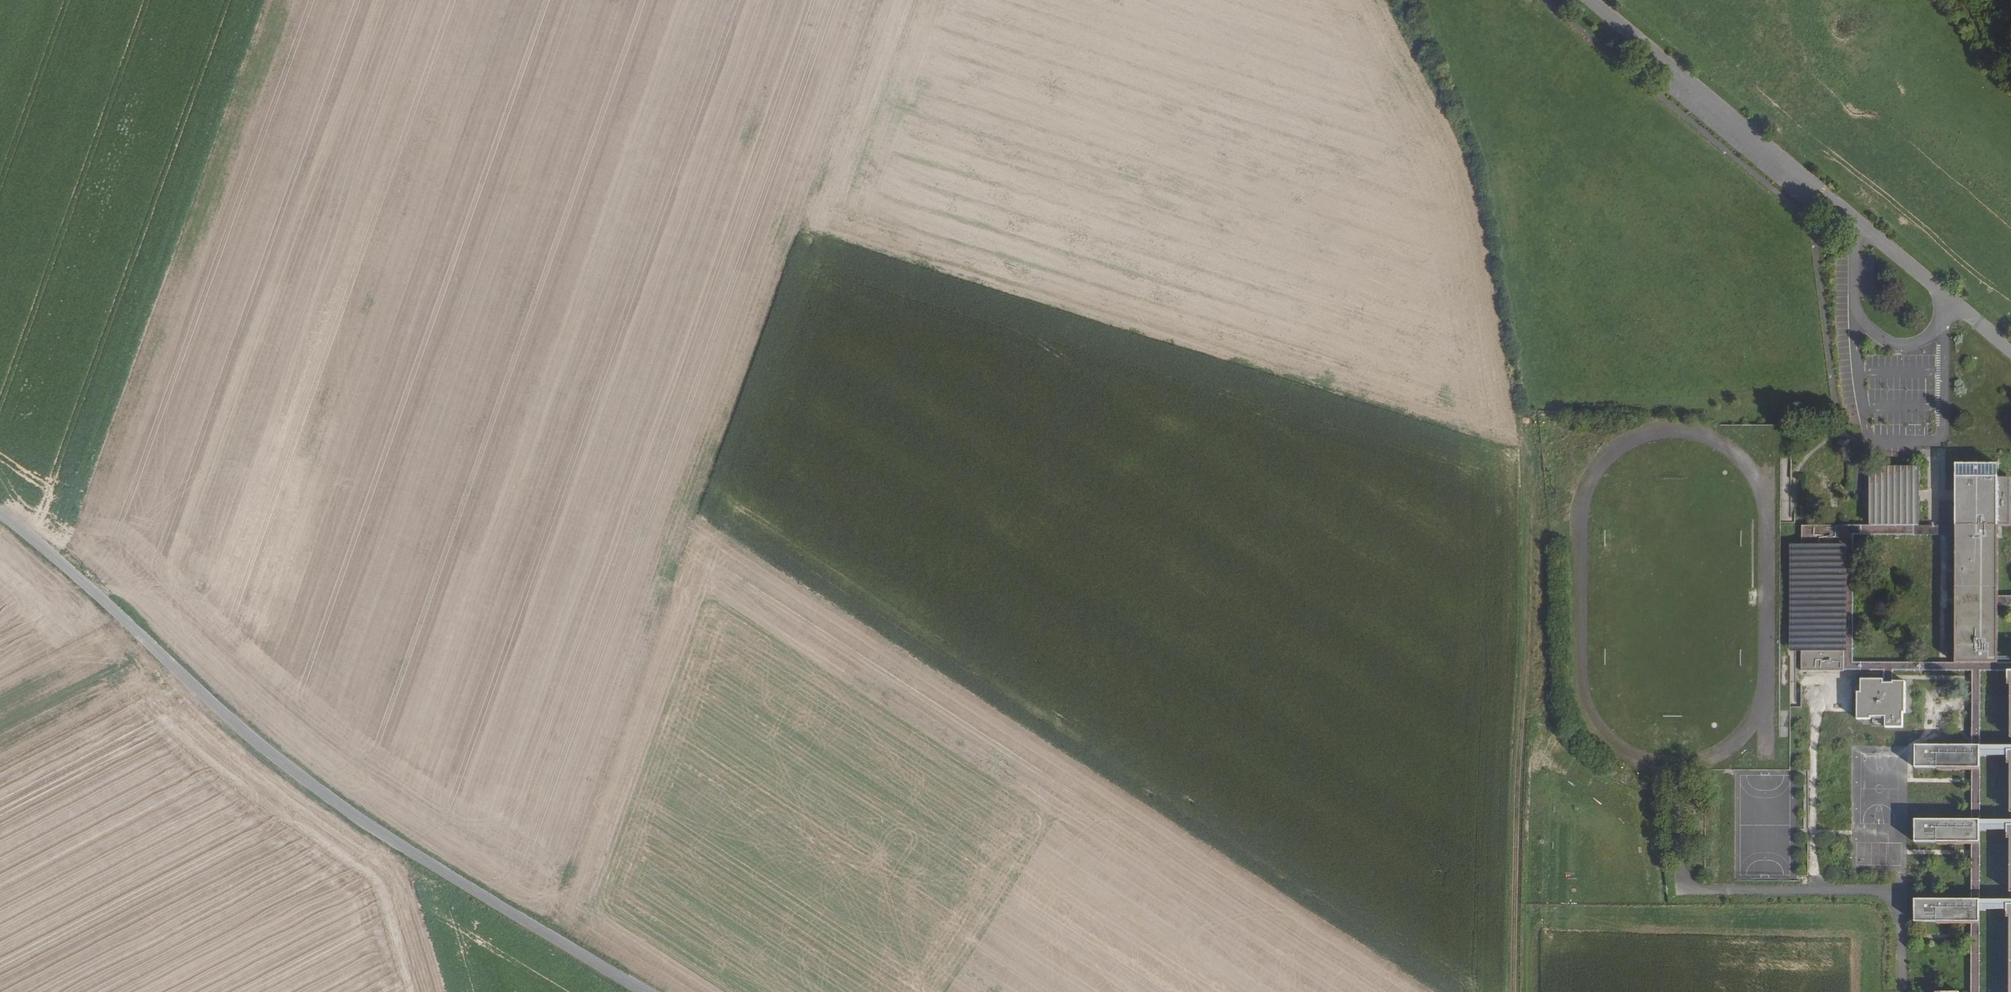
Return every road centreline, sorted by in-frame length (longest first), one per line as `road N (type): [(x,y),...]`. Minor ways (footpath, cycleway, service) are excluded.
road 1 (unclassified): [(646,991),(354,815),(260,746),(0,515)]
road 2 (unclassified): [(1586,0),(2010,356)]
road 3 (track): [(1513,991),(1531,569),(1528,443)]

